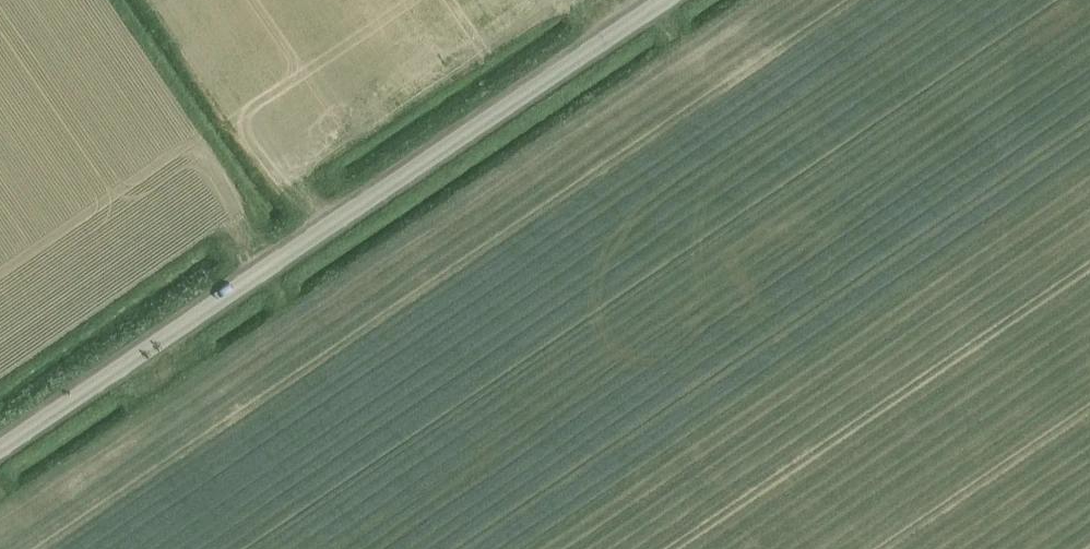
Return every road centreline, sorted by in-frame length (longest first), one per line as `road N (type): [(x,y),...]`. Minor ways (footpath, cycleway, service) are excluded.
road 1 (unclassified): [(0,448),(663,0)]

